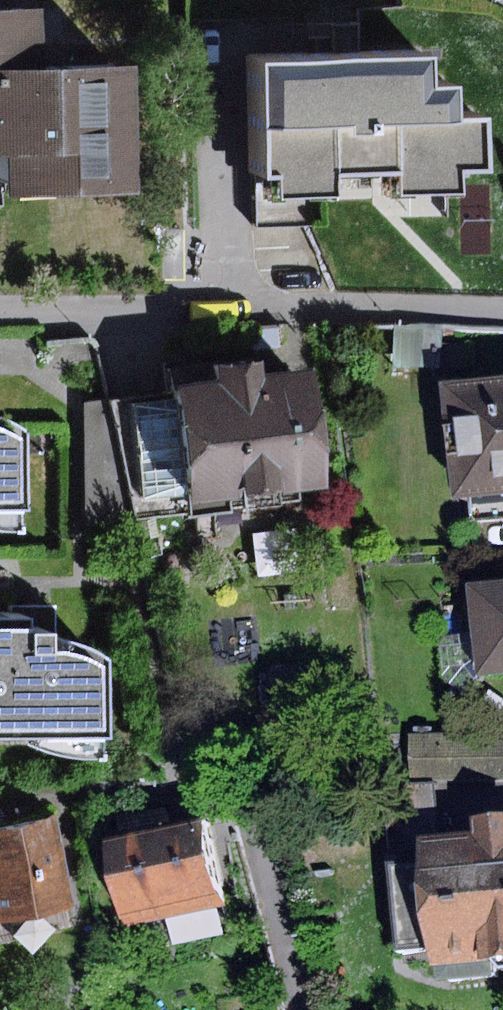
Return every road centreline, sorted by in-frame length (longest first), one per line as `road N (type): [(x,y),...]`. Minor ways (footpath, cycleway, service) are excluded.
road 1 (residential): [(249,803),(302,1009)]

